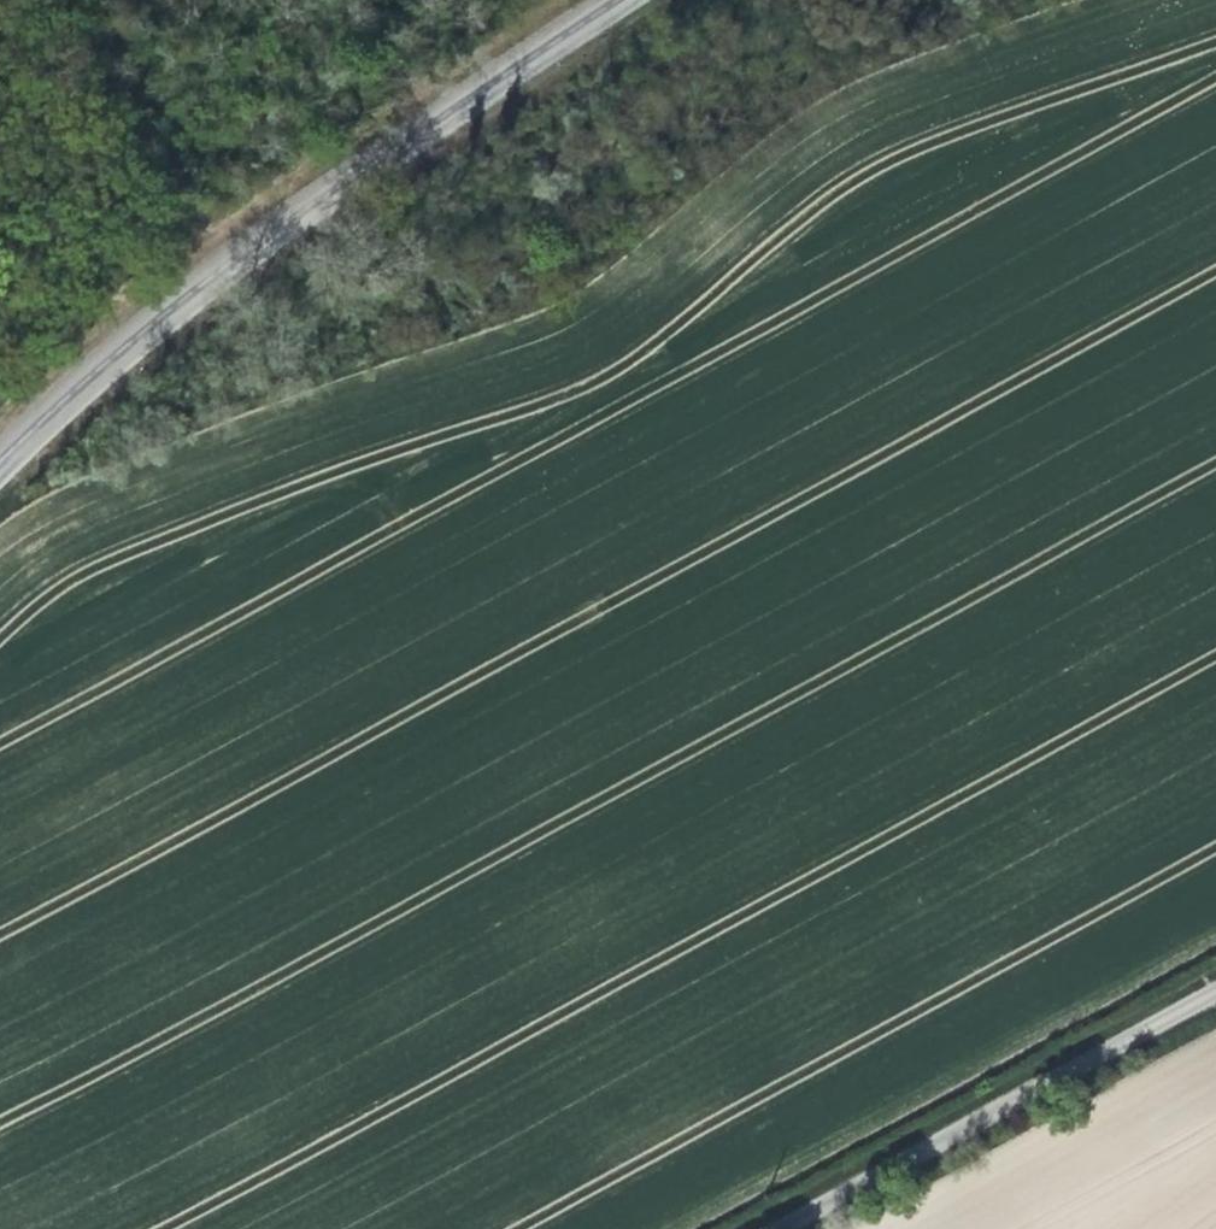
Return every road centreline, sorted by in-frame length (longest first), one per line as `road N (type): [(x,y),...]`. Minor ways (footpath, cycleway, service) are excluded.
road 1 (tertiary): [(0,480),(126,352),(642,0)]
road 2 (track): [(742,1228),(1215,971)]

